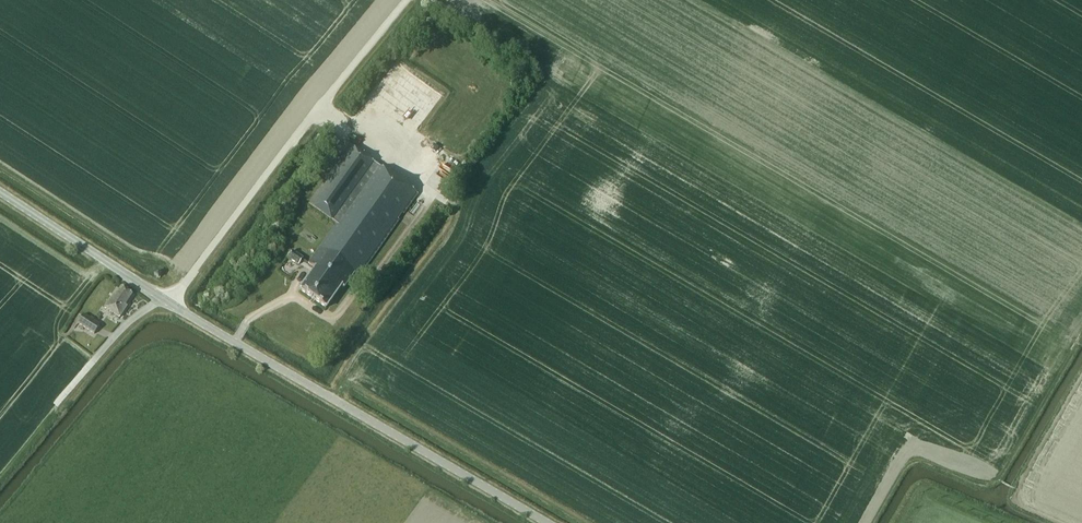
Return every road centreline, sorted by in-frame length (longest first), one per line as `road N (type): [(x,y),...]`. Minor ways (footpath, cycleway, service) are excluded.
road 1 (tertiary): [(547,522),(160,298),(0,194)]

